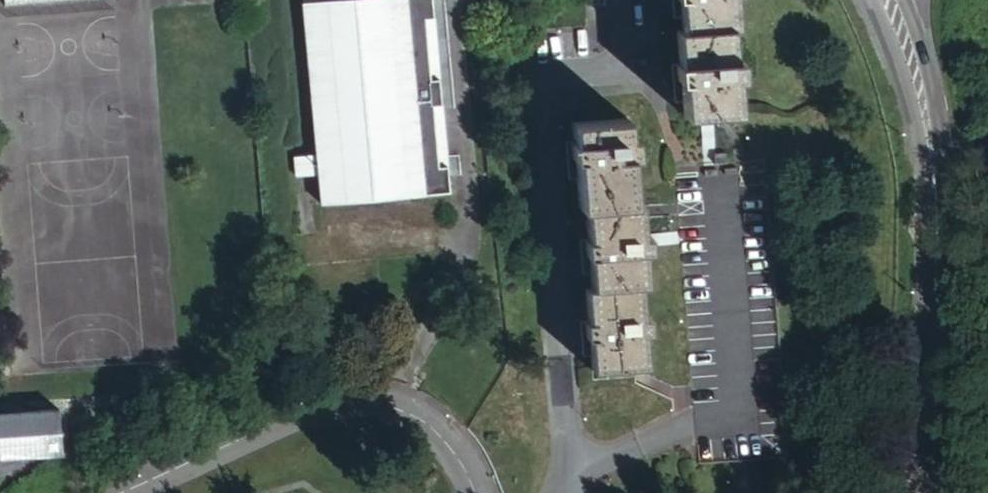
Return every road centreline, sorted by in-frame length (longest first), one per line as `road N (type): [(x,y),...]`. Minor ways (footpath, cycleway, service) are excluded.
road 1 (residential): [(632,0),(636,76),(541,89),(565,492)]
road 2 (residential): [(474,492),(434,431),(412,415),(363,406),(330,406),(289,420),(126,492)]
road 3 (tertiary): [(917,492),(939,232)]
road 4 (tertiary): [(875,0),(904,86),(916,173),(939,232)]
road 5 (tertiary): [(939,232),(942,146),(906,0)]

